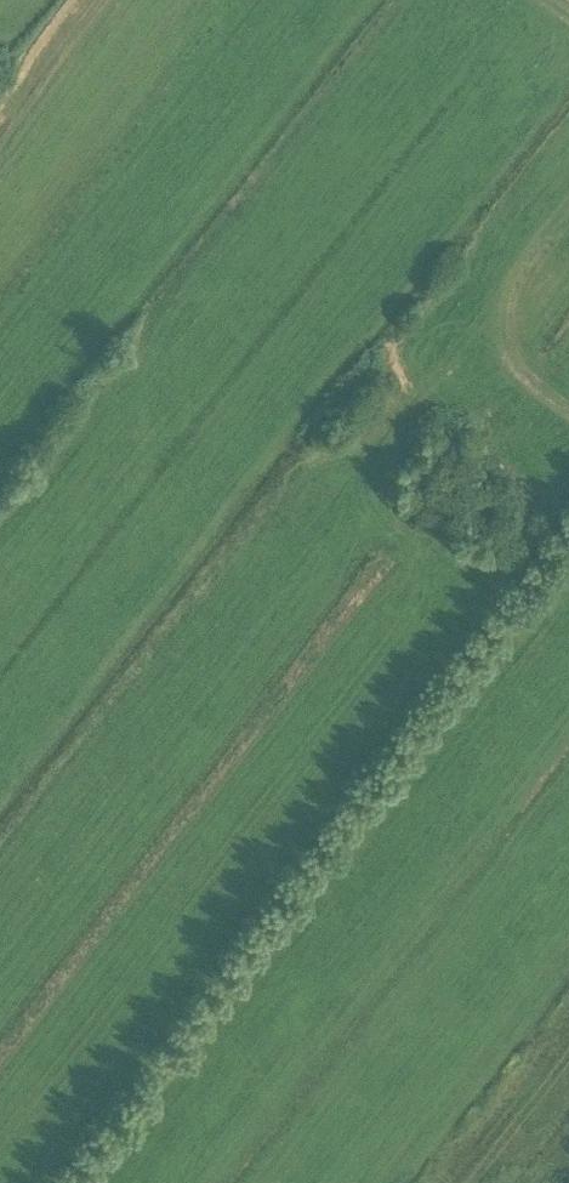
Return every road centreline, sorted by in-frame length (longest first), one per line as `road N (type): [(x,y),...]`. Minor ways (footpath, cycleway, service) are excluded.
road 1 (track): [(568,409),(528,372),(517,332),(524,281),(568,207)]

